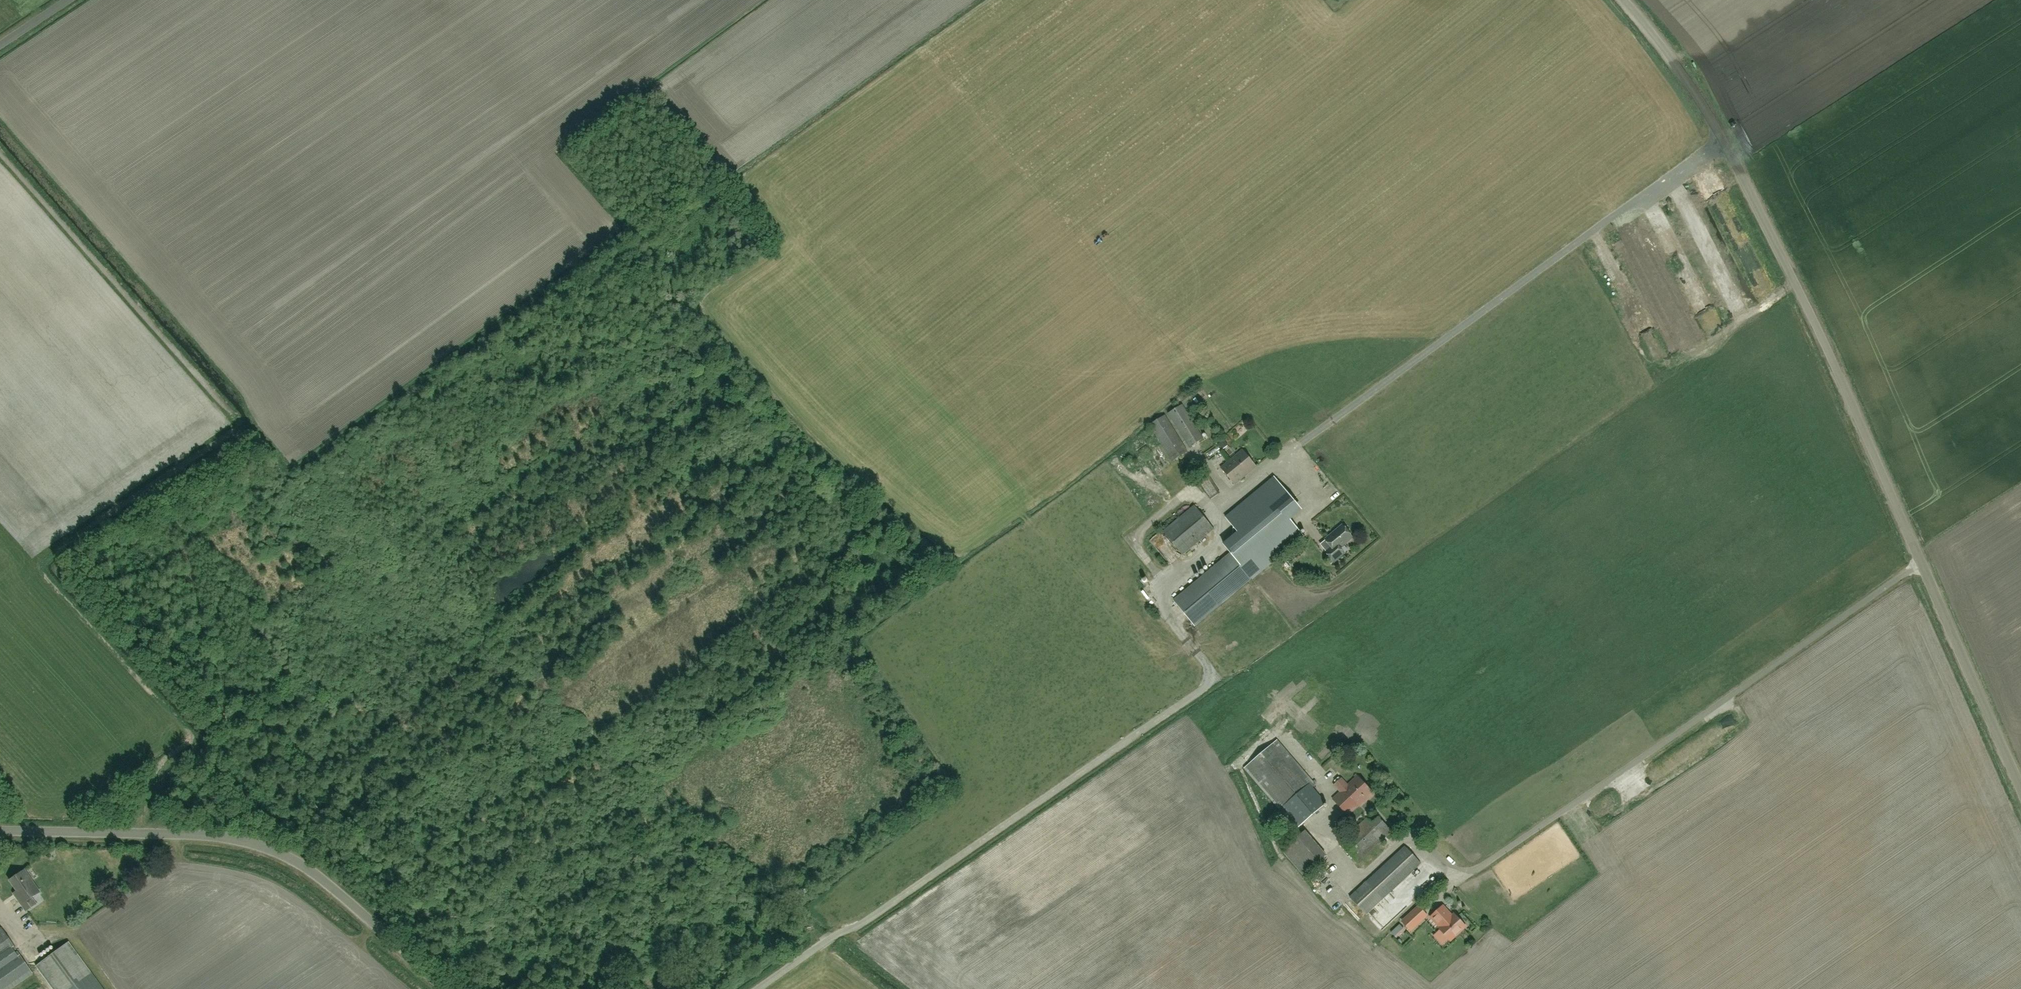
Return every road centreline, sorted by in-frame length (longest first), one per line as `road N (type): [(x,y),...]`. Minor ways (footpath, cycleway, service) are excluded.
road 1 (unclassified): [(2020,785),(1767,213),(1678,61),(1628,0)]
road 2 (unclassified): [(451,988),(326,883),(271,849),(191,834),(0,831)]

